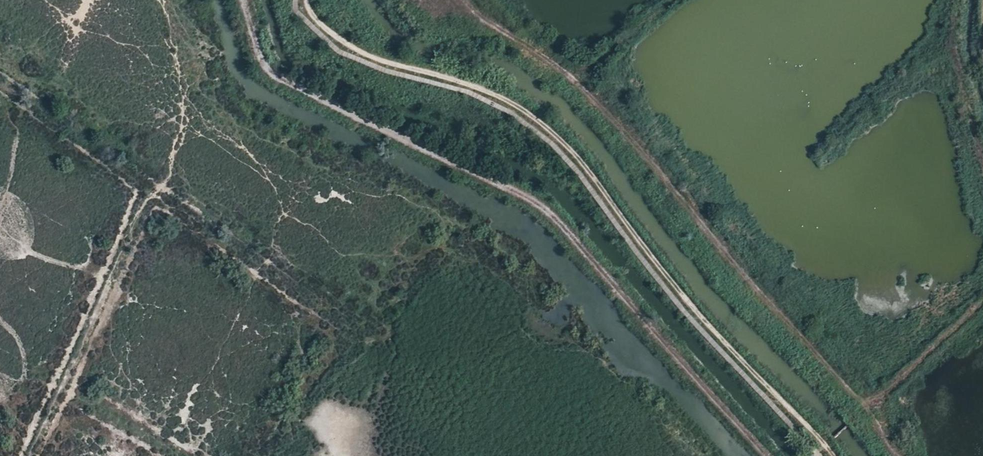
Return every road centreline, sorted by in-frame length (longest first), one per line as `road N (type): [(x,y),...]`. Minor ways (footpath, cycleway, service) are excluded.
road 1 (track): [(769,455),(559,220),(538,202),(270,72),(244,0)]
road 2 (track): [(832,455),(680,293),(563,139),(511,102),(361,53),(330,34),(307,0)]

